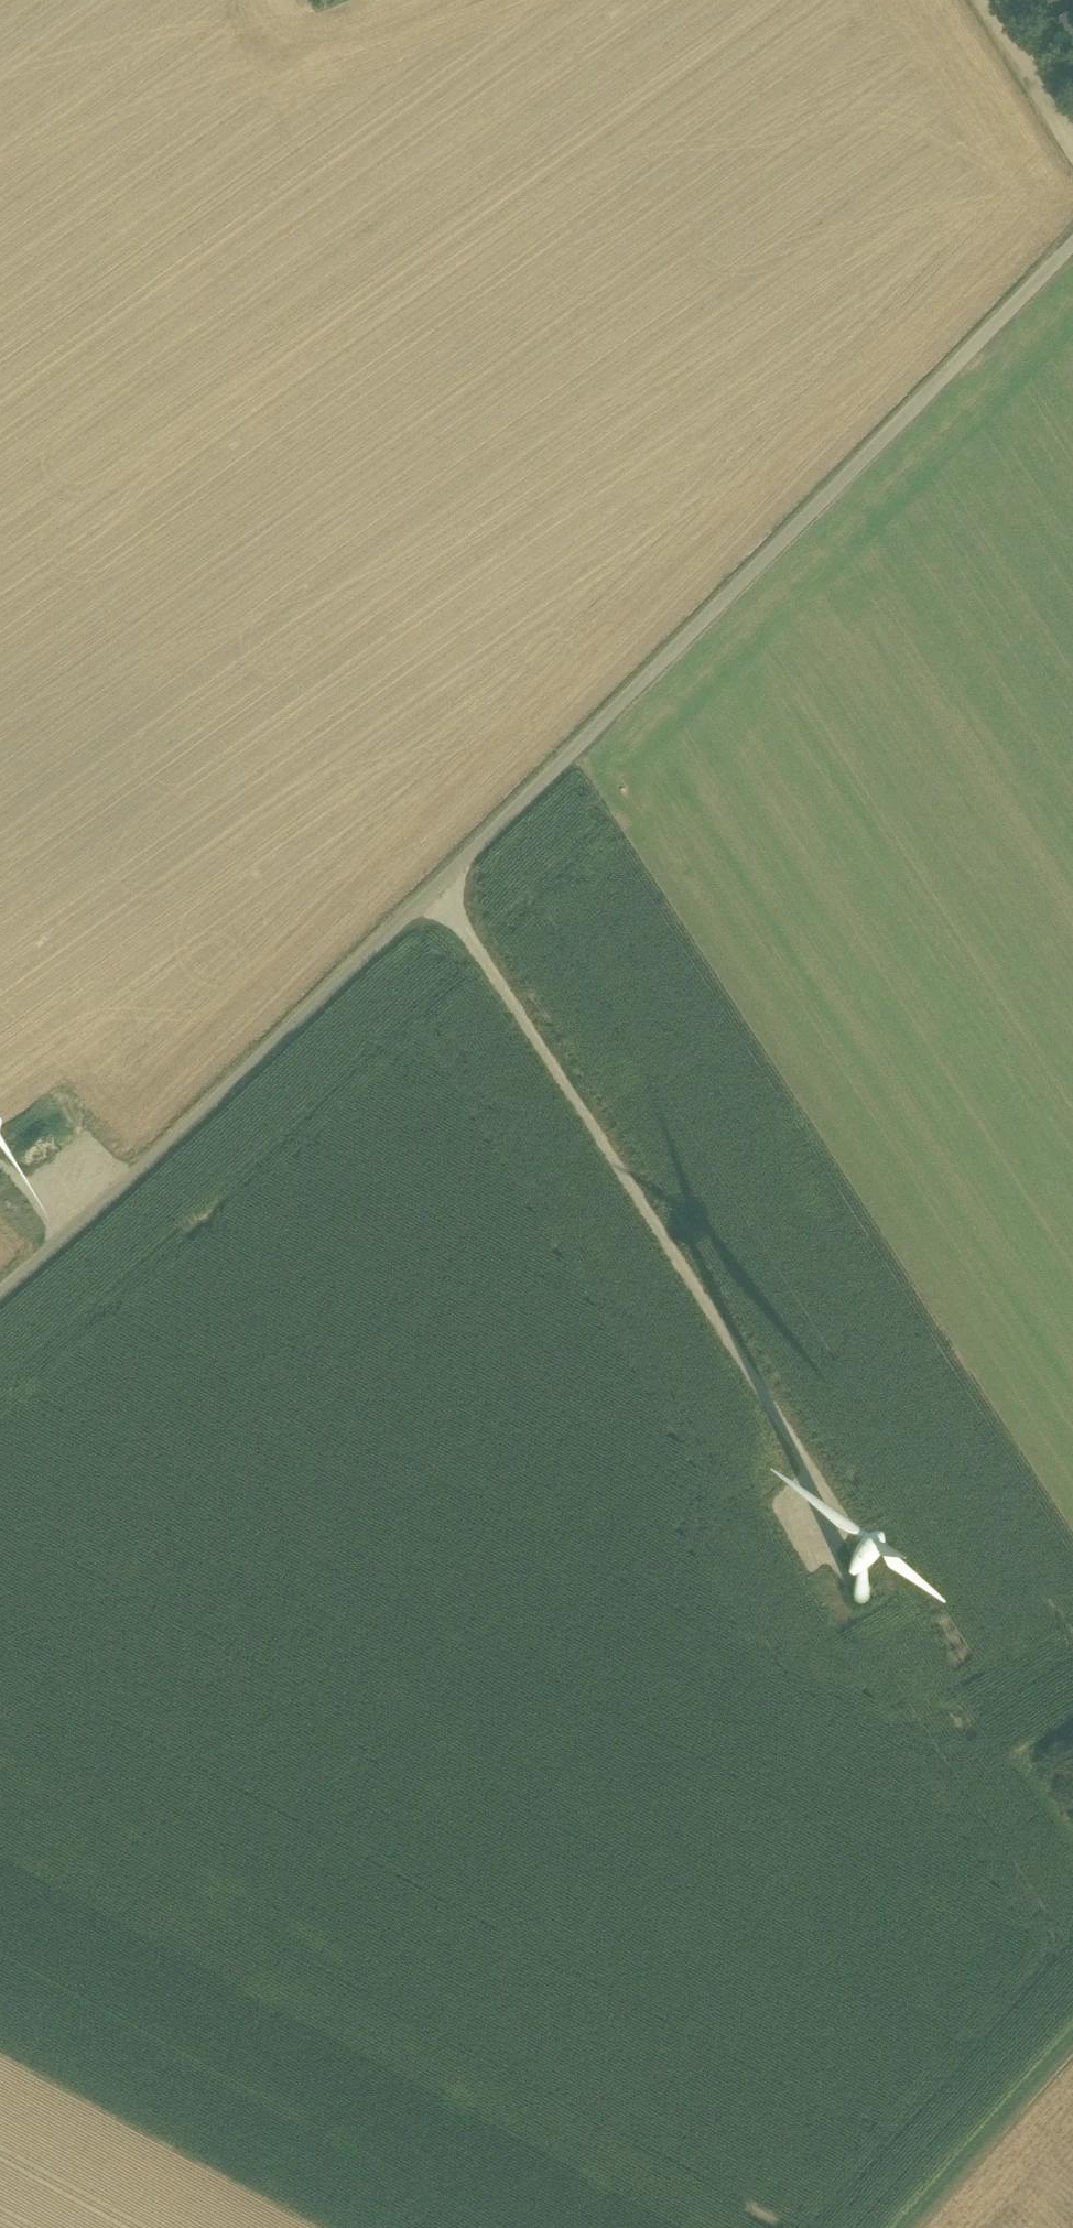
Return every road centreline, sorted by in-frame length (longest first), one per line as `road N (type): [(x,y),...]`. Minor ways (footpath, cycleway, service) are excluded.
road 1 (track): [(0,1295),(438,895),(1072,240)]
road 2 (track): [(851,1565),(826,1499),(456,911),(438,895)]
road 3 (track): [(1072,2049),(912,2227)]
road 4 (track): [(1072,143),(988,0)]

